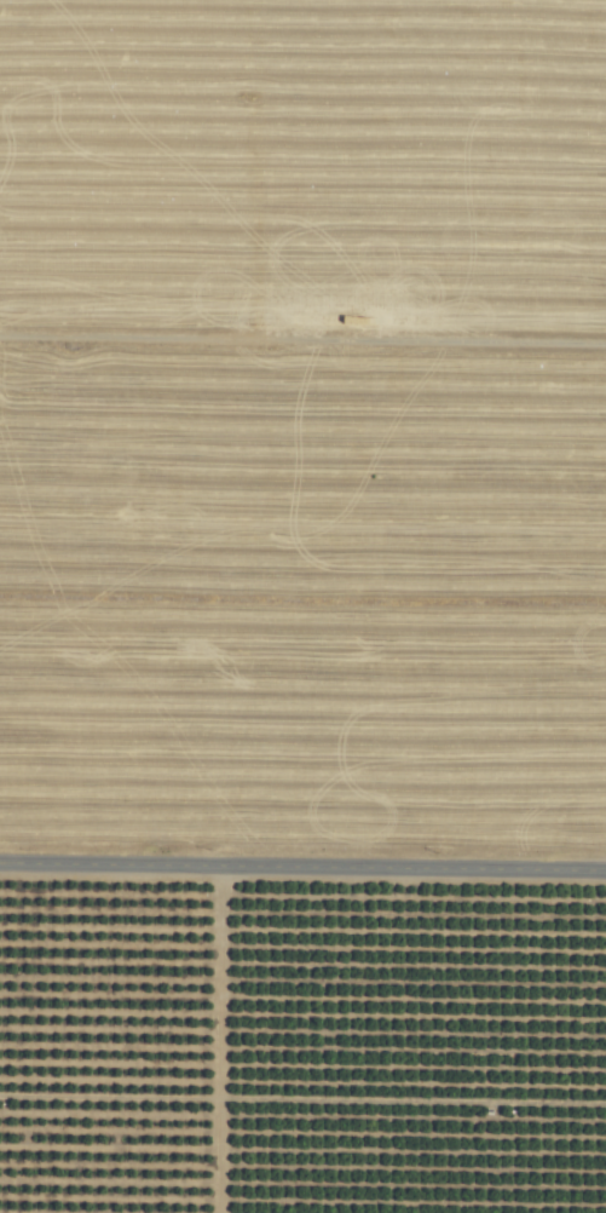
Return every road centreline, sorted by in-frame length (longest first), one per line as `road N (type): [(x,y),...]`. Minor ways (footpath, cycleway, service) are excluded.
road 1 (tertiary): [(0,867),(605,871)]

